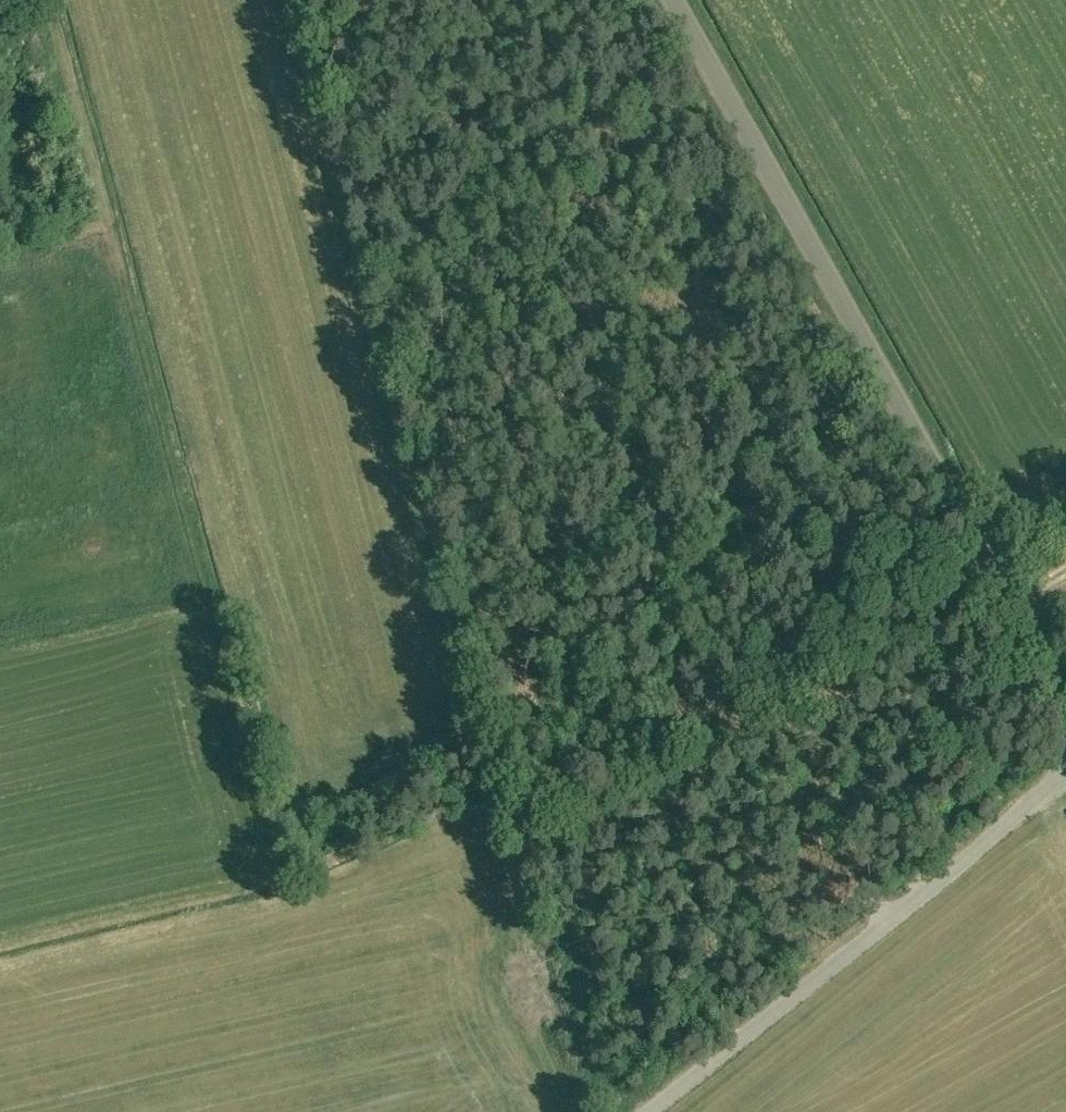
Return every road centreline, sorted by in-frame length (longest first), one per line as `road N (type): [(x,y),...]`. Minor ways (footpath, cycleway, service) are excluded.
road 1 (unclassified): [(1065,702),(675,0)]

